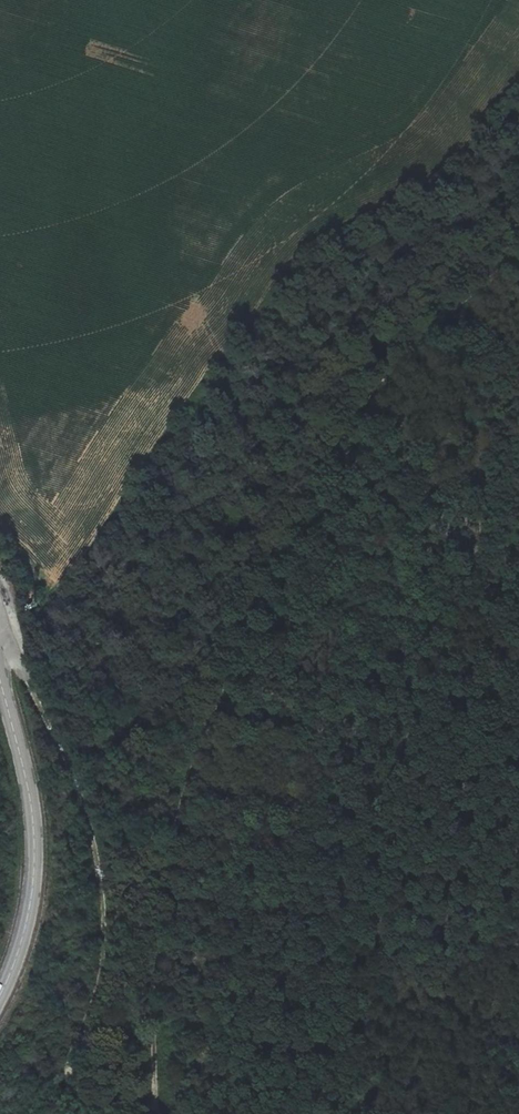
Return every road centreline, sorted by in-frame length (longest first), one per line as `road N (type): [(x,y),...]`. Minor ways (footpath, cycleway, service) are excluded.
road 1 (track): [(518,258),(390,363),(288,521),(195,745),(155,930),(156,1106)]
road 2 (track): [(156,1106),(82,1100),(67,1086),(69,1049),(101,979),(98,861),(80,793),(0,631)]
road 3 (tertiary): [(0,995),(30,904),(35,826),(0,679)]

